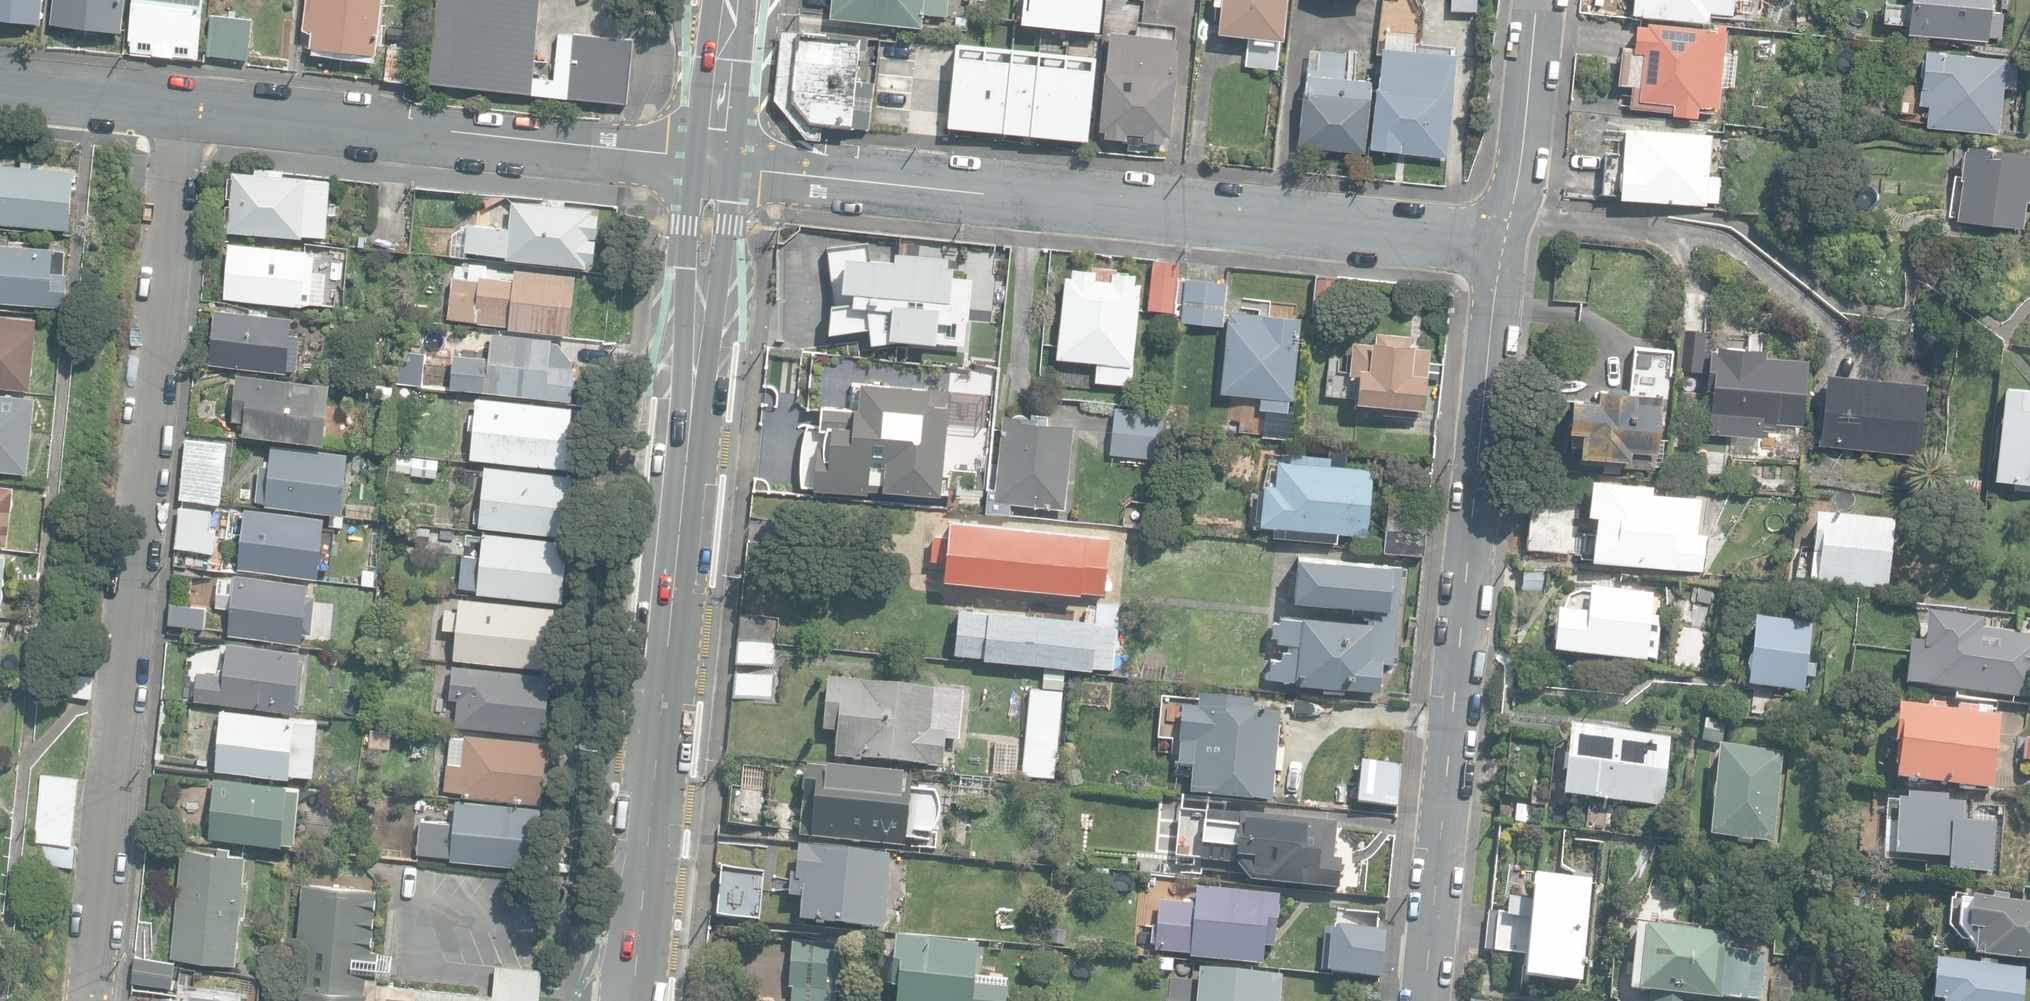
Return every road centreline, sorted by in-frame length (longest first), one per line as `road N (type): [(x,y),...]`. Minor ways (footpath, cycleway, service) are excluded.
road 1 (residential): [(89,1000),(178,111)]
road 2 (secondary): [(715,161),(631,1000)]
road 3 (residential): [(1504,242),(715,161)]
road 4 (residential): [(1423,1000),(1468,511),(1504,242)]
road 5 (residential): [(715,161),(178,111)]
road 6 (residential): [(1504,242),(1538,0)]
road 7 (residential): [(178,111),(0,93)]
road 8 (secondary): [(732,0),(715,161)]

